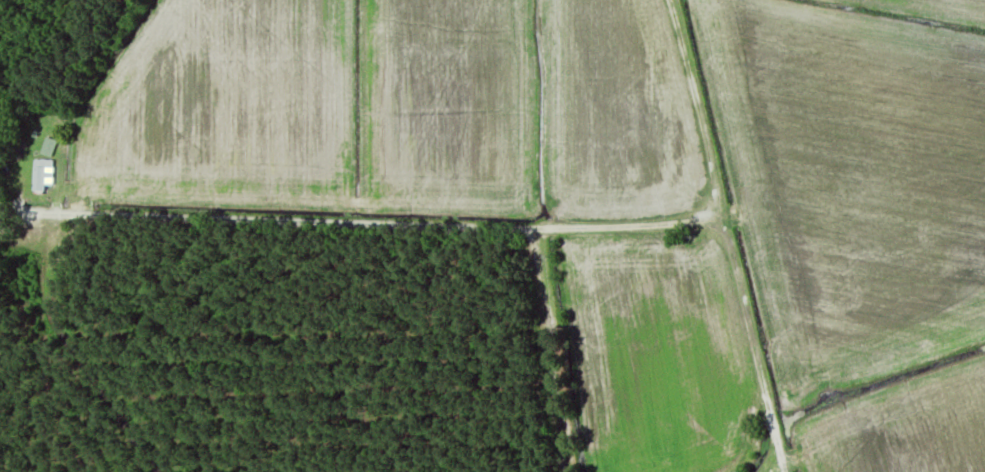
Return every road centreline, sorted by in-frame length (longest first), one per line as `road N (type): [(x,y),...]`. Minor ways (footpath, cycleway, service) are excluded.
road 1 (track): [(528,228),(562,471)]

